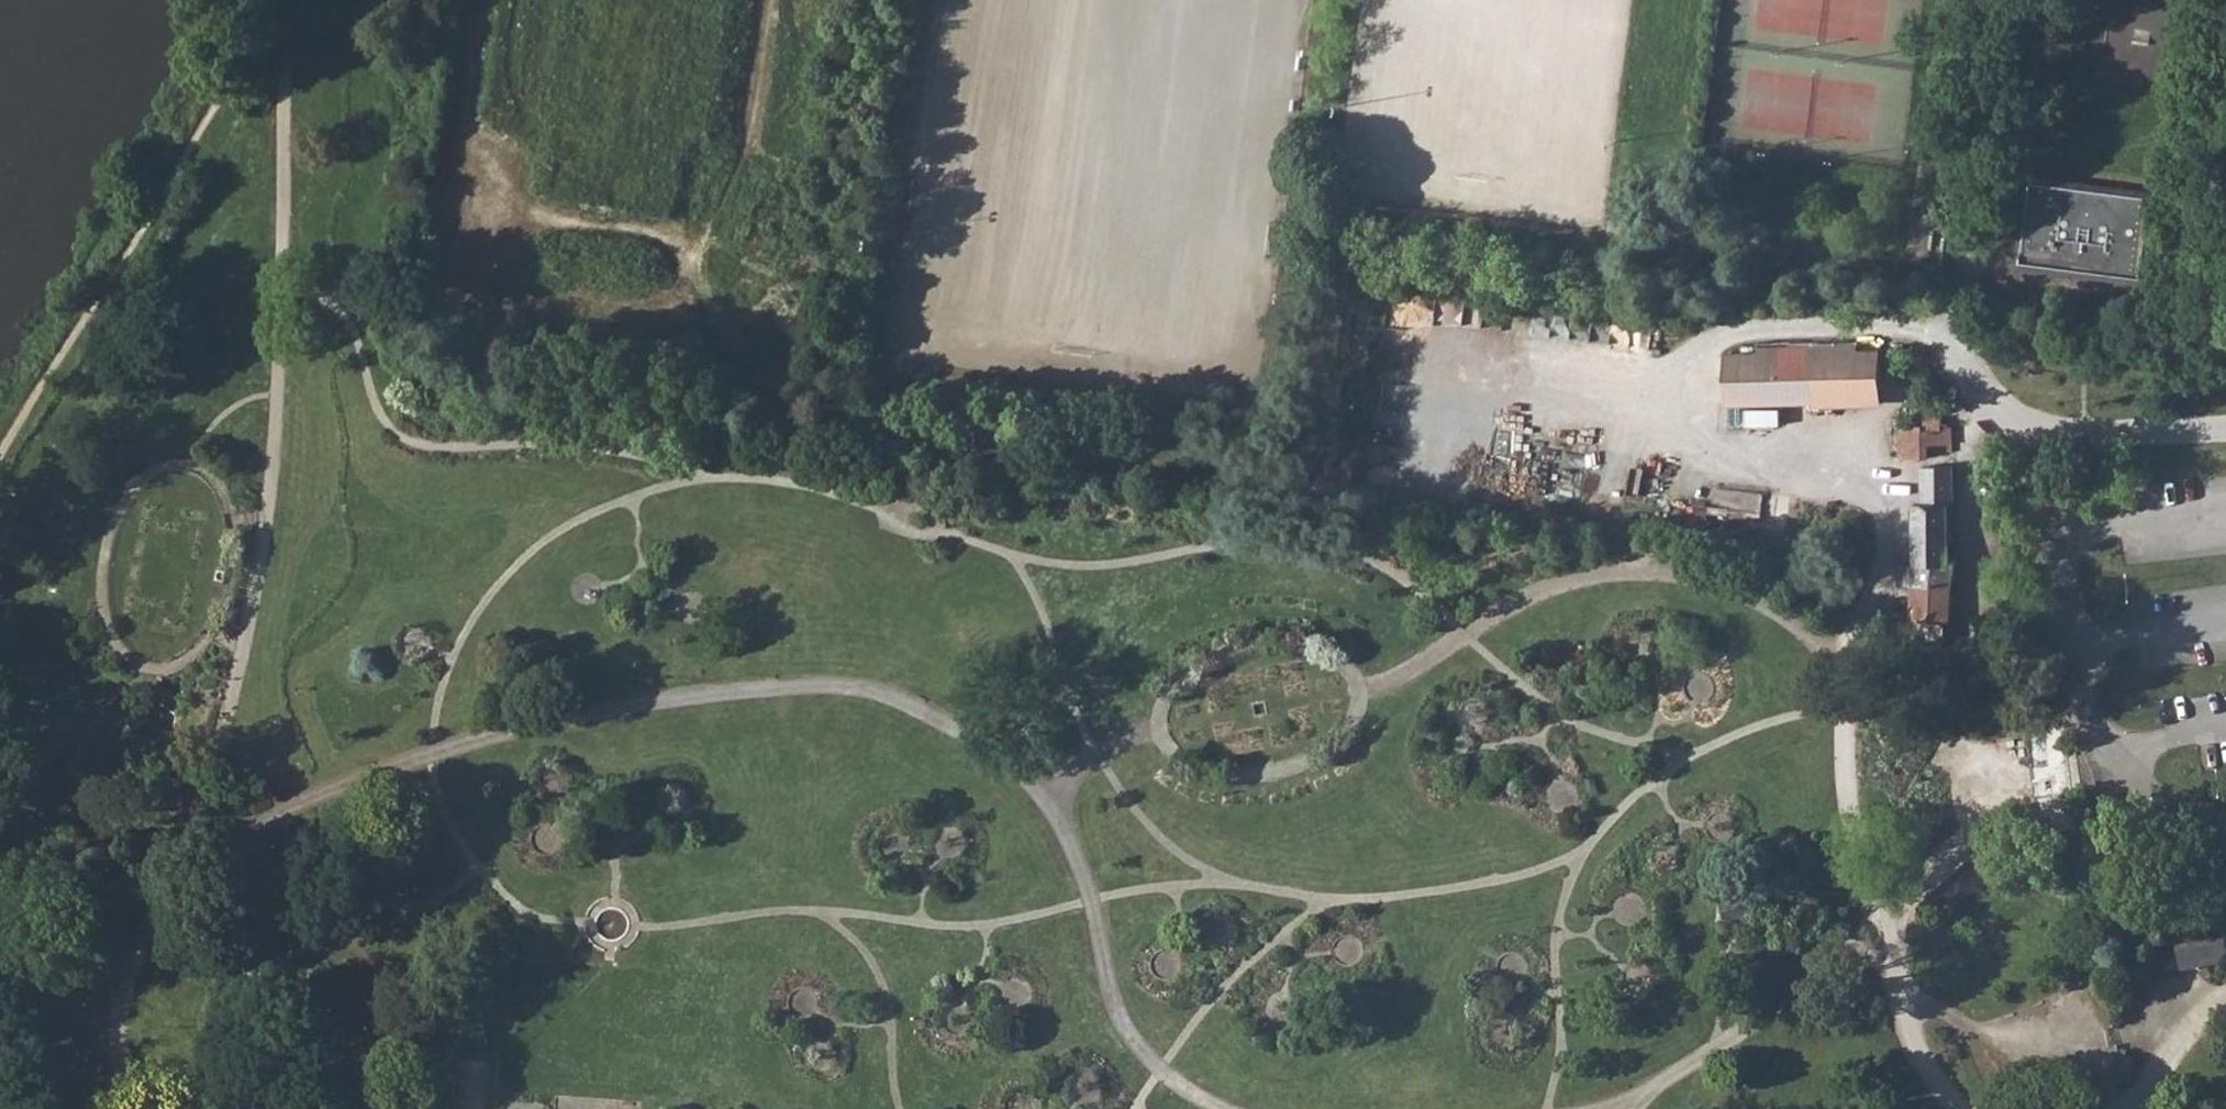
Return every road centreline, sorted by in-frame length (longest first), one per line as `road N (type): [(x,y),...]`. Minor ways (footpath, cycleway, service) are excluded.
road 1 (residential): [(1958,272),(1961,342),(1985,386),(2010,411),(2084,431),(2225,432)]

